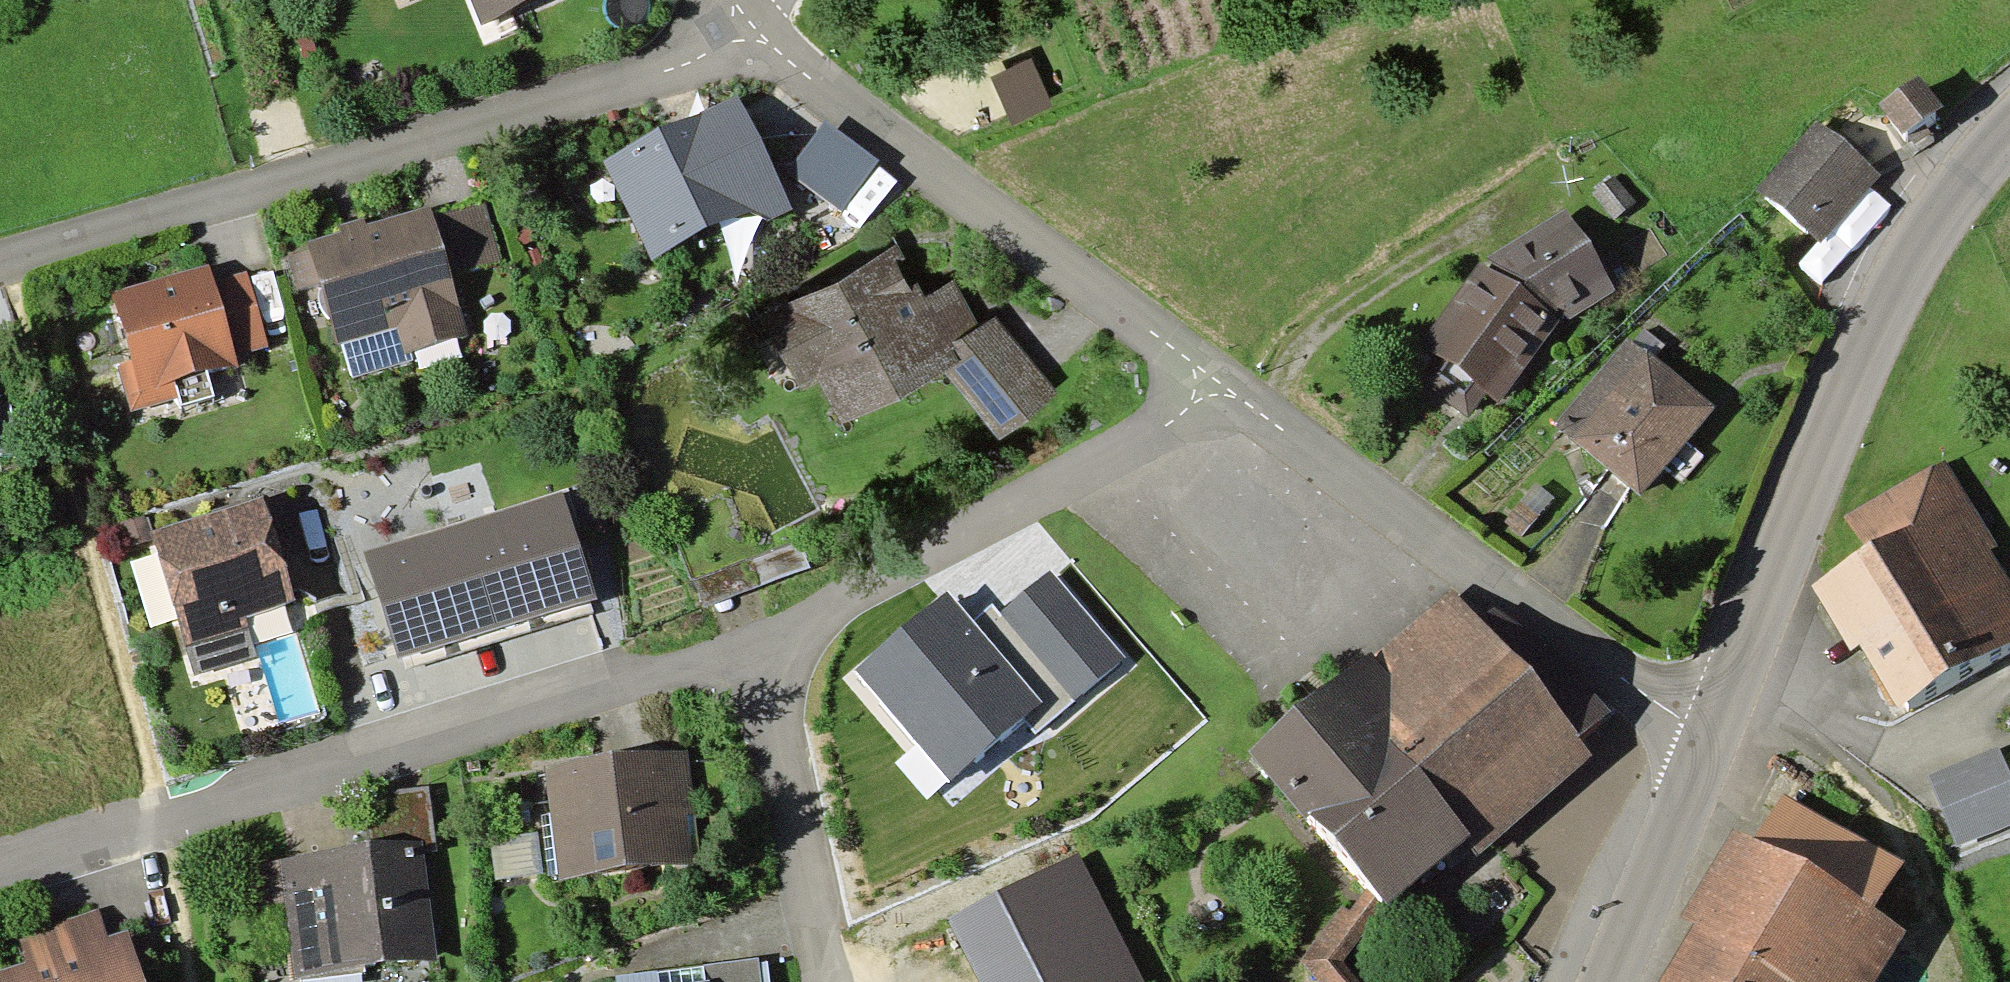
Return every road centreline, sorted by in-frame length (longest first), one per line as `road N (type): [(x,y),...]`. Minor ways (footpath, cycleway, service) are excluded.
road 1 (residential): [(0,859),(363,753),(760,651)]
road 2 (residential): [(749,30),(674,69),(0,267)]
road 3 (secondary): [(2009,121),(1914,242),(1859,360),(1711,732)]
road 4 (residential): [(749,30),(1237,406)]
road 5 (residential): [(1237,406),(1711,732)]
road 6 (residential): [(760,651),(1237,406)]
road 7 (residential): [(760,651),(818,981)]
road 8 (secondary): [(1711,732),(1605,981)]

